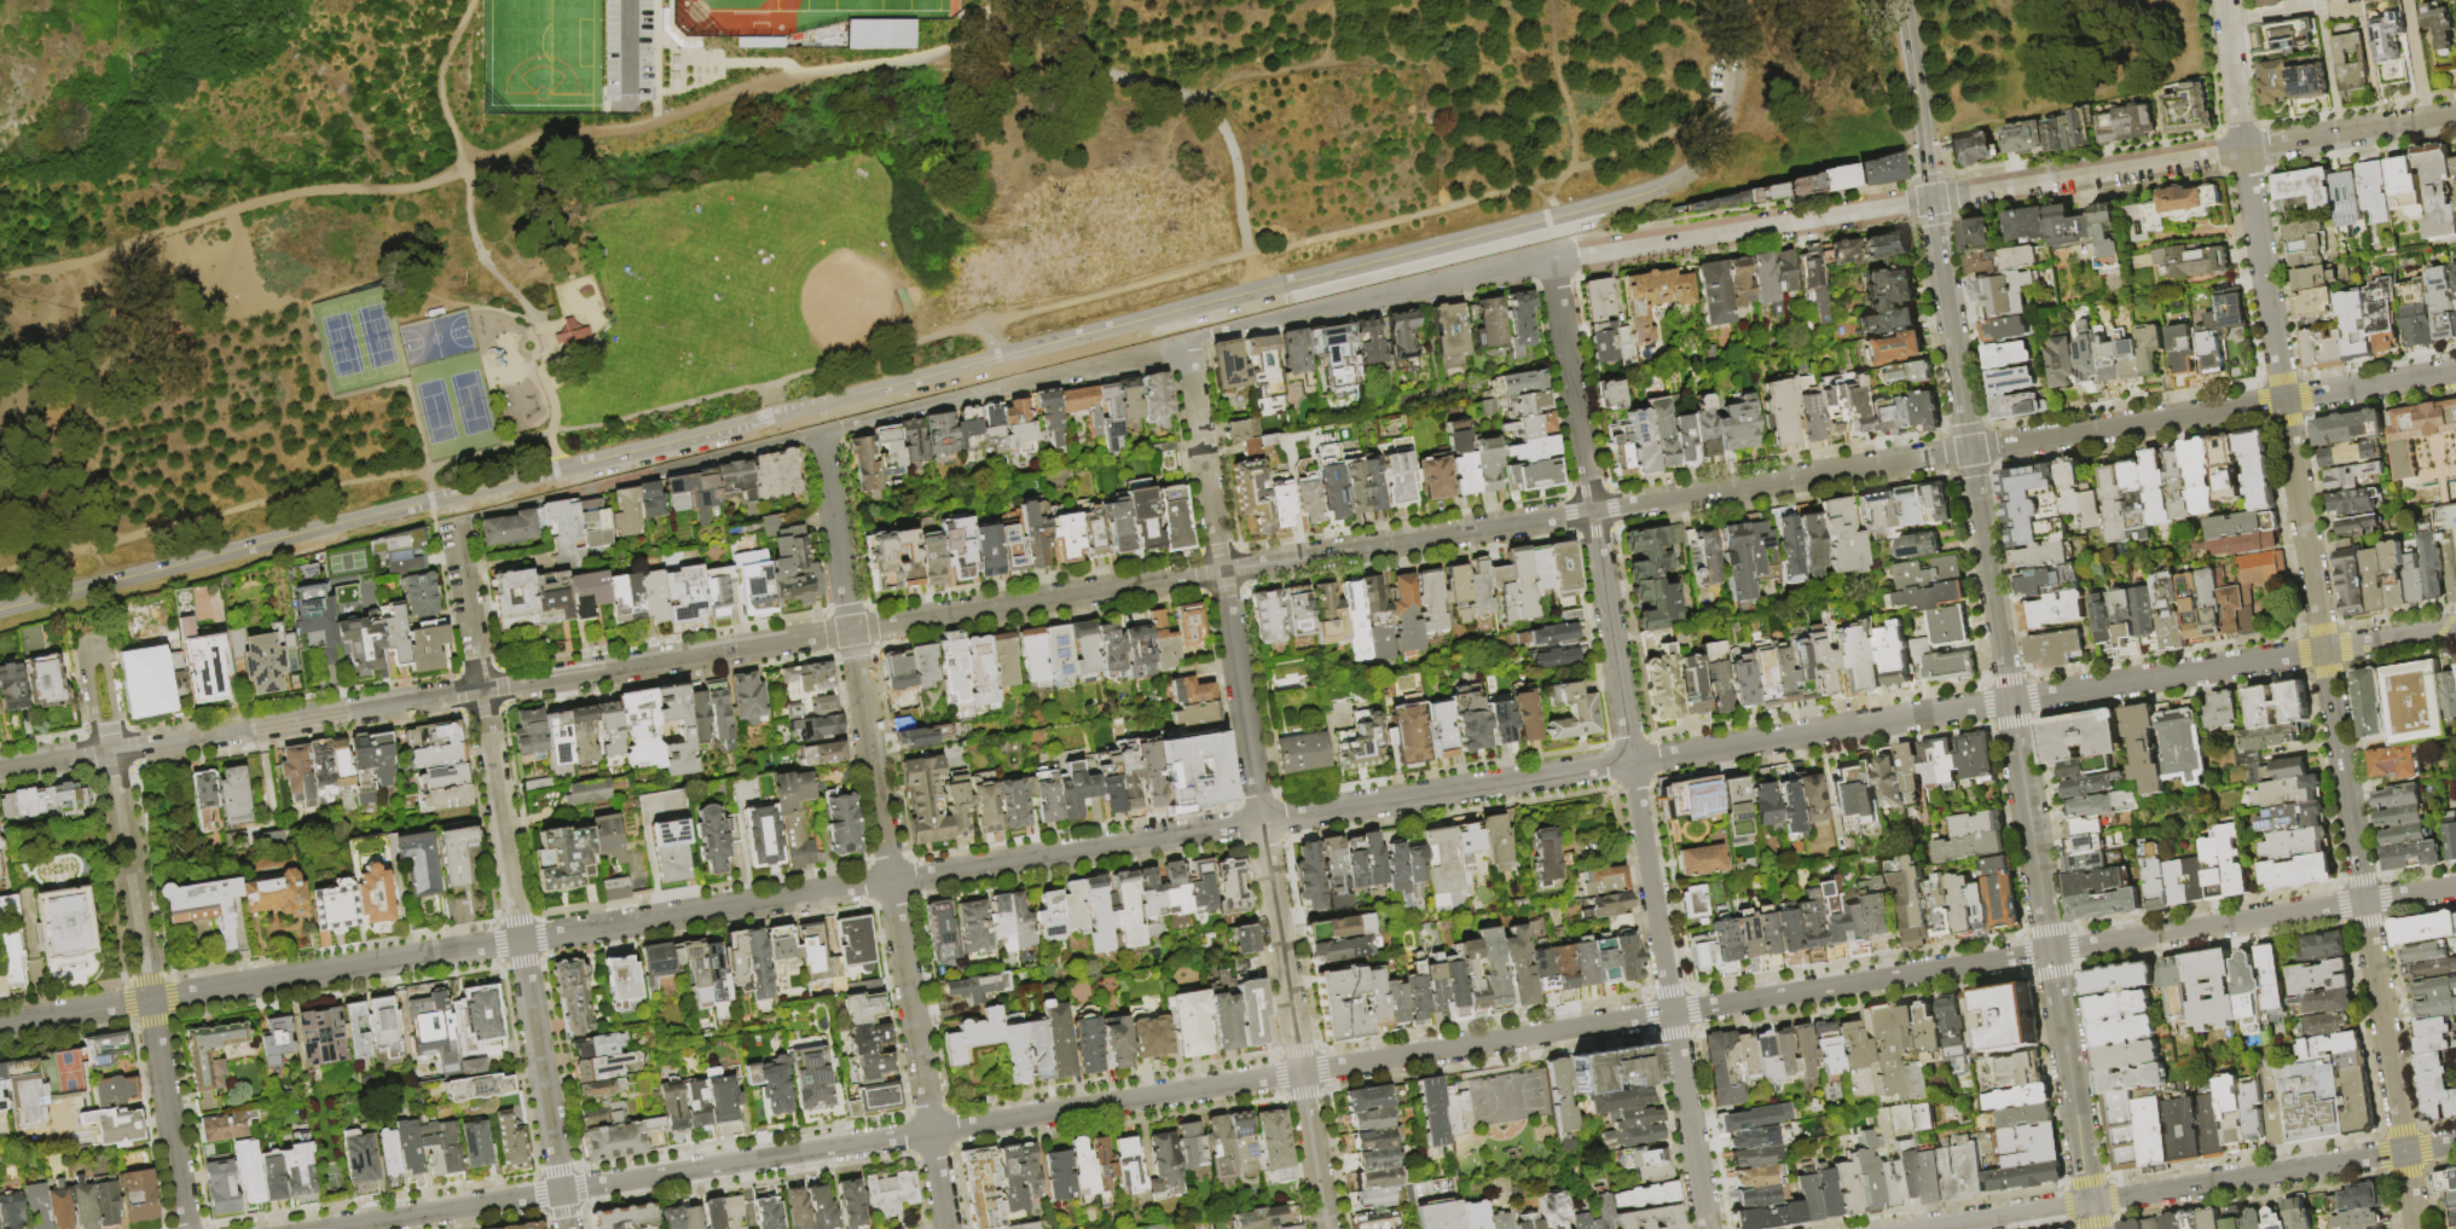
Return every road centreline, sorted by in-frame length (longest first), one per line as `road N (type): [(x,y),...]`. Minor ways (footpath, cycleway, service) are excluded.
road 1 (residential): [(2455,630),(0,1025)]
road 2 (residential): [(2455,887),(330,1228)]
road 3 (residential): [(1970,452),(0,768)]
road 4 (residential): [(1557,216),(0,611)]
road 5 (residential): [(2416,1228),(2244,150)]
road 6 (residential): [(1551,261),(1706,1228)]
road 7 (residential): [(2455,115),(1551,261)]
road 8 (residential): [(1184,341),(1326,1228)]
road 9 (residential): [(819,434),(946,1228)]
road 10 (tertiary): [(2090,1202),(1970,452)]
road 11 (residential): [(453,522),(566,1228)]
road 12 (residential): [(1551,261),(1210,334),(1056,377)]
road 13 (residential): [(2455,373),(1970,452)]
road 14 (residential): [(110,750),(186,1228)]
road 15 (residential): [(1056,377),(651,474)]
road 16 (residential): [(2455,1144),(2090,1202)]
road 17 (residential): [(1740,0),(1732,92),(1705,155),(1664,186),(1557,216)]
road 18 (tertiary): [(1970,452),(1930,201)]
road 19 (residential): [(110,750),(120,731),(108,661),(94,651),(85,659),(86,674),(97,740),(110,750)]
road 20 (residential): [(2090,1202),(1927,1228)]
road 21 (residential): [(2244,150),(2224,0)]

